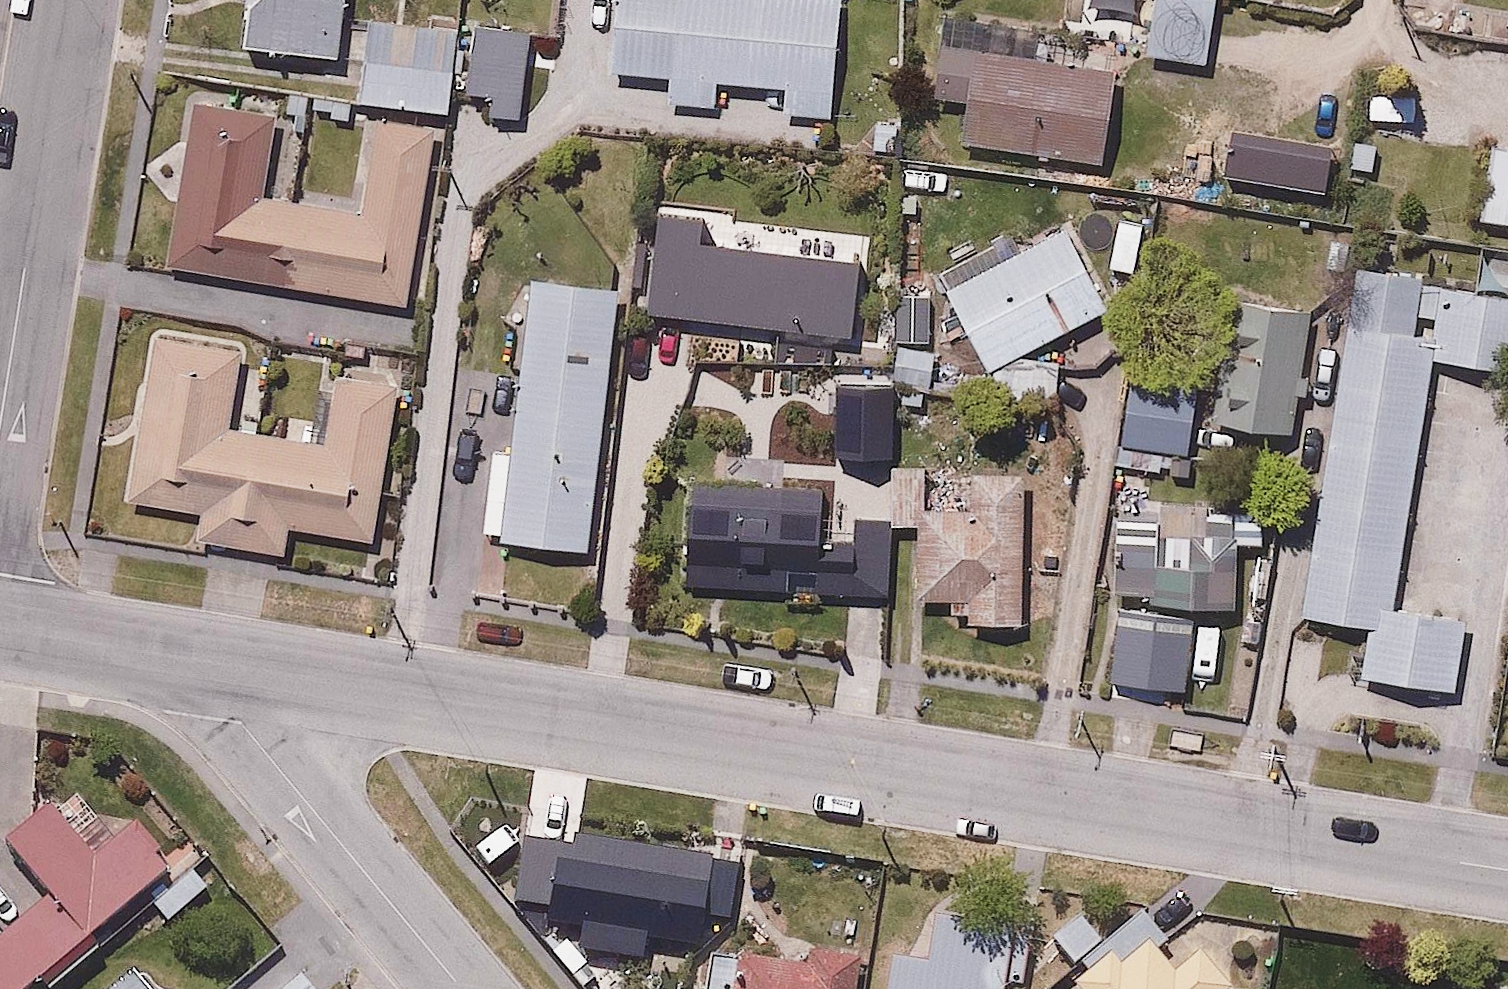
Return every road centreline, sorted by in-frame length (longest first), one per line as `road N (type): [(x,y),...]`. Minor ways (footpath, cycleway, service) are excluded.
road 1 (residential): [(196,663),(1507,869)]
road 2 (residential): [(67,0),(0,430)]
road 3 (residential): [(465,988),(196,663)]
road 4 (residential): [(0,632),(196,663)]

